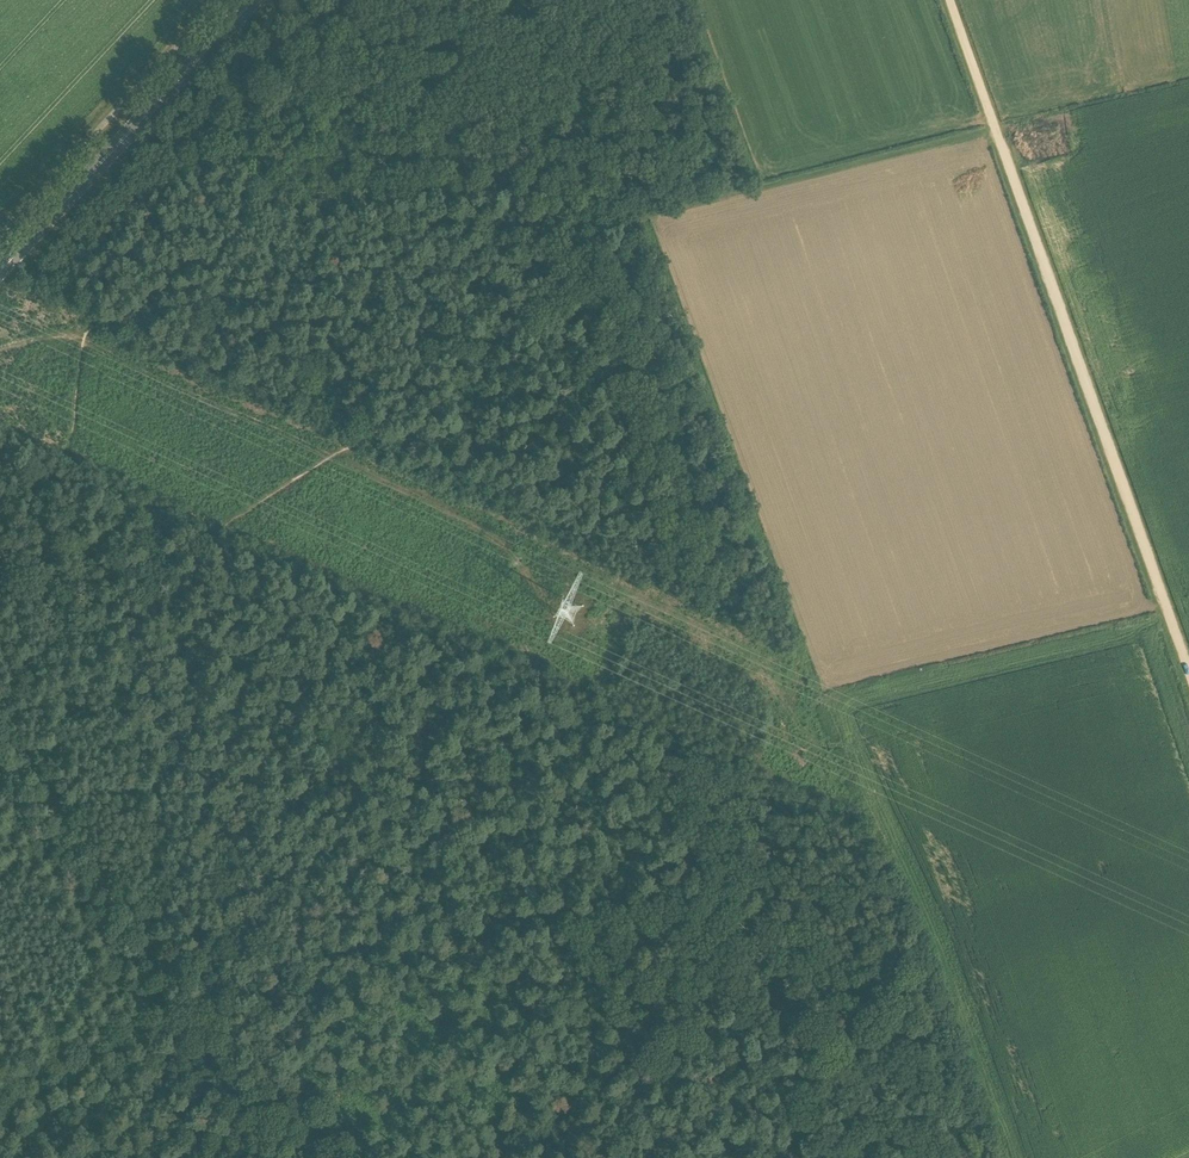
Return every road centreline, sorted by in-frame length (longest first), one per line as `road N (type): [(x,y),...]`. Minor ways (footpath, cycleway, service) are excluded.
road 1 (track): [(996,129),(1188,667)]
road 2 (track): [(0,729),(286,1157)]
road 3 (primary): [(0,270),(253,0)]
road 4 (track): [(706,201),(996,129)]
road 5 (track): [(167,979),(127,1033),(76,1077),(19,1157)]
road 6 (track): [(950,0),(996,129)]

